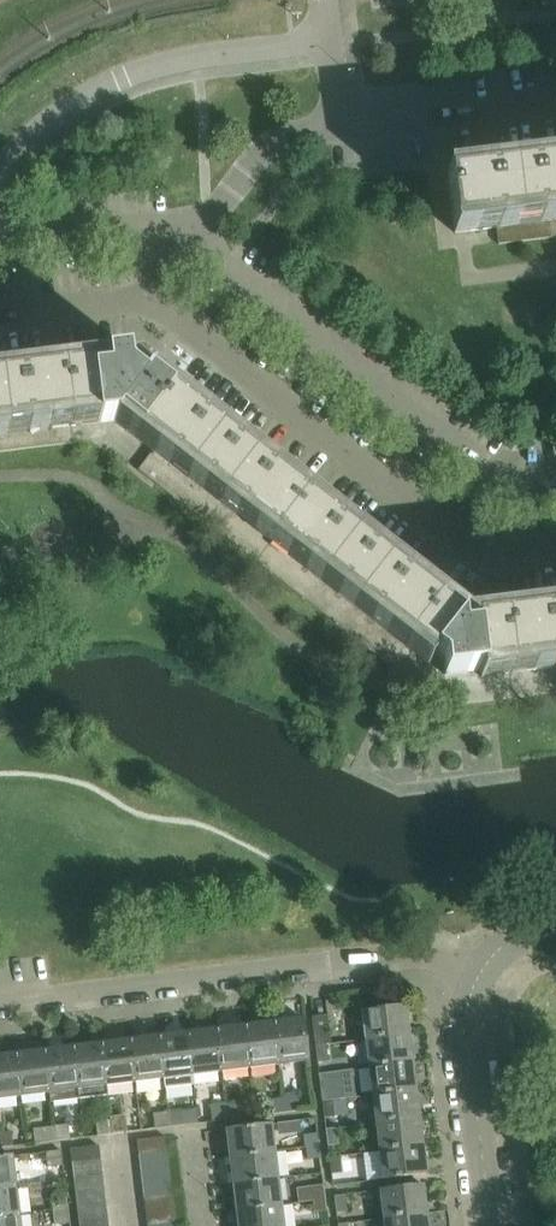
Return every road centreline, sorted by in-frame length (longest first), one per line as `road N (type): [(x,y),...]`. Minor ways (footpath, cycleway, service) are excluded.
road 1 (residential): [(141,309),(480,560),(555,553)]
road 2 (residential): [(0,1006),(397,957),(478,977)]
road 3 (residential): [(555,477),(502,482),(191,241)]
road 4 (residential): [(330,41),(154,68),(55,117),(0,167)]
road 5 (unclassified): [(491,1225),(466,1021),(478,977)]
road 6 (residential): [(555,102),(342,126)]
road 7 (residential): [(191,241),(272,142),(342,126)]
road 8 (residential): [(191,241),(162,224),(0,248)]
road 9 (residential): [(0,324),(141,309)]

